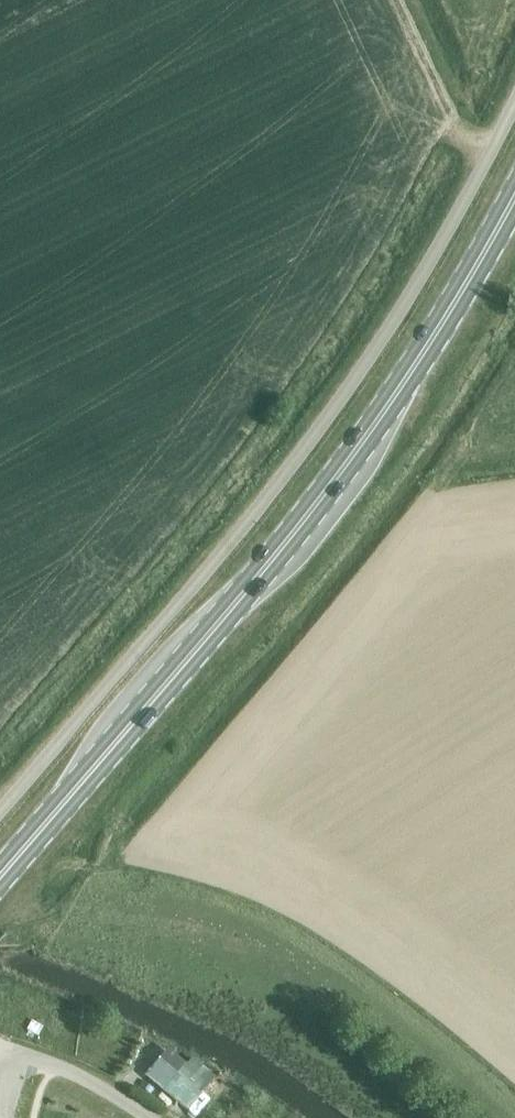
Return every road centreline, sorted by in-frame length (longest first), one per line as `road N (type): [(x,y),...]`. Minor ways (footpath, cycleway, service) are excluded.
road 1 (unclassified): [(0,812),(319,432),(464,205),(514,101)]
road 2 (secondary): [(0,877),(265,568),(372,429),(480,266),(514,197)]
road 3 (unclassified): [(141,1113),(53,1065),(14,1057),(0,1063)]

